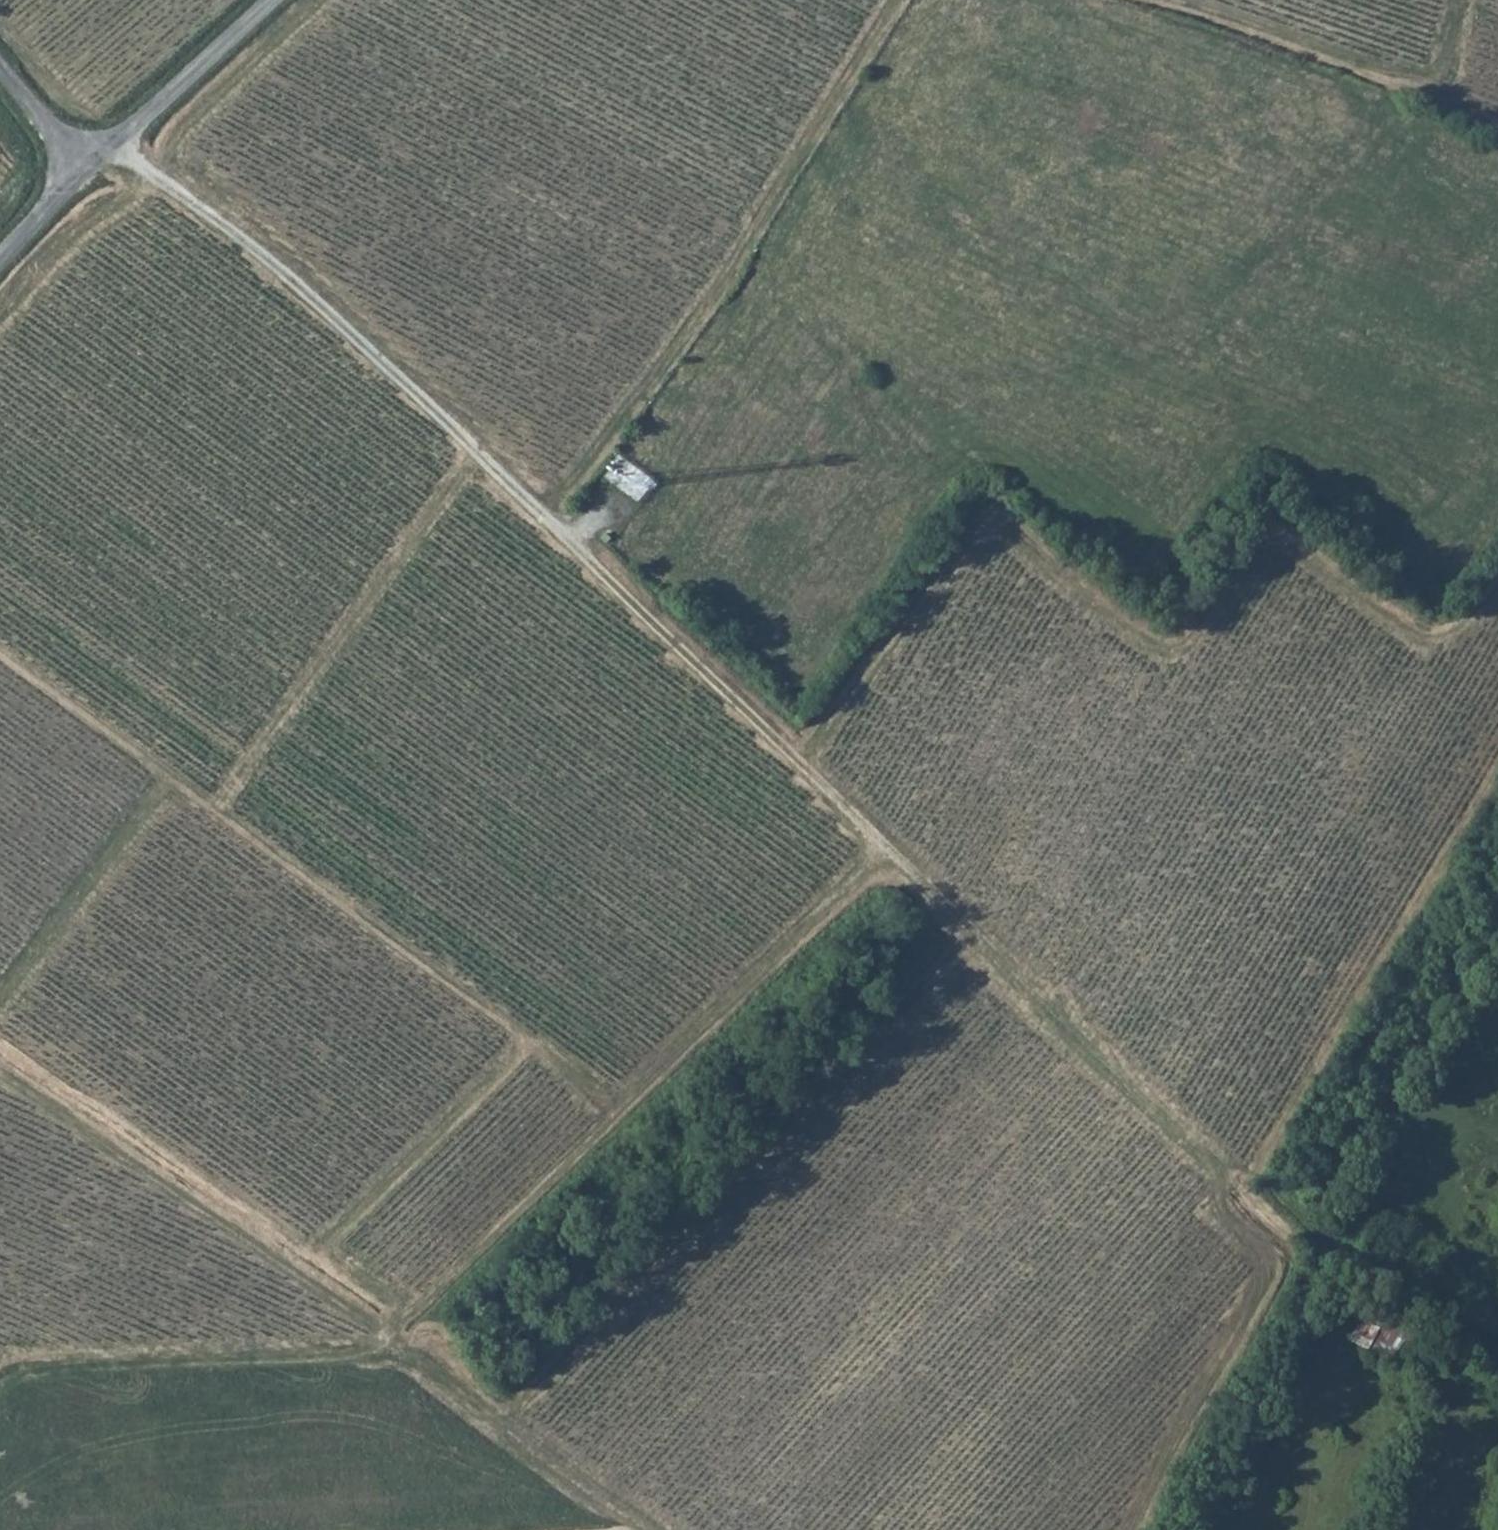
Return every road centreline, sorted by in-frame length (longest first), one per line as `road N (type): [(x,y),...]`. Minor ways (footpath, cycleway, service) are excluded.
road 1 (track): [(1050,1022),(802,741),(266,257),(162,182),(97,150)]
road 2 (unclassified): [(97,150),(270,0)]
road 3 (unclassified): [(0,259),(97,150)]
road 4 (unclassified): [(97,150),(56,134),(0,63)]

